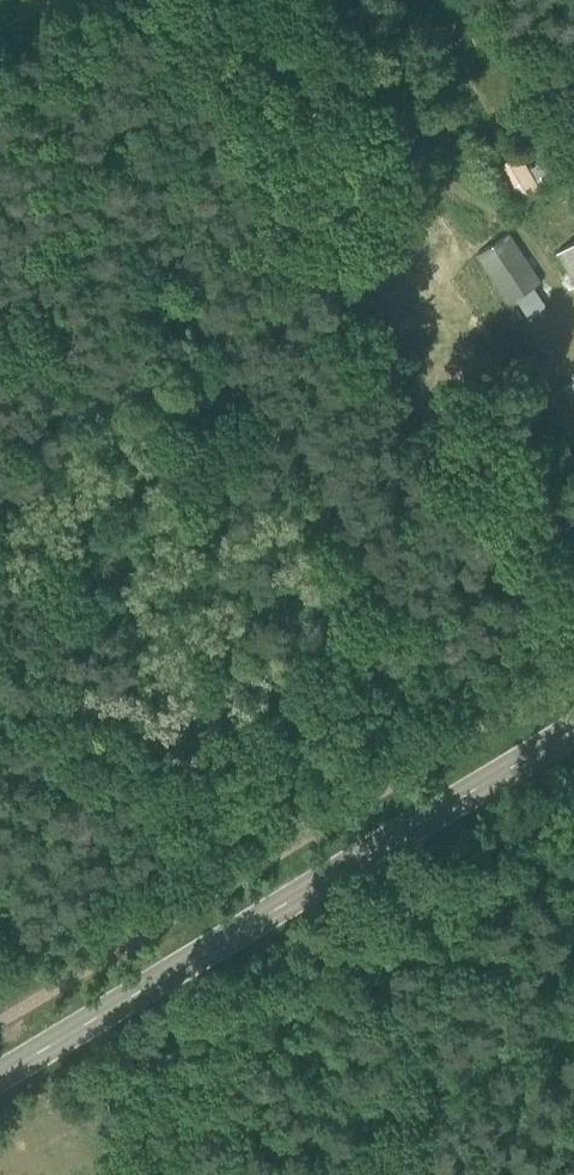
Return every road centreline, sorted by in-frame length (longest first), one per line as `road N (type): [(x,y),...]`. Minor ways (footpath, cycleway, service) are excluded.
road 1 (tertiary): [(0,1076),(573,730)]

